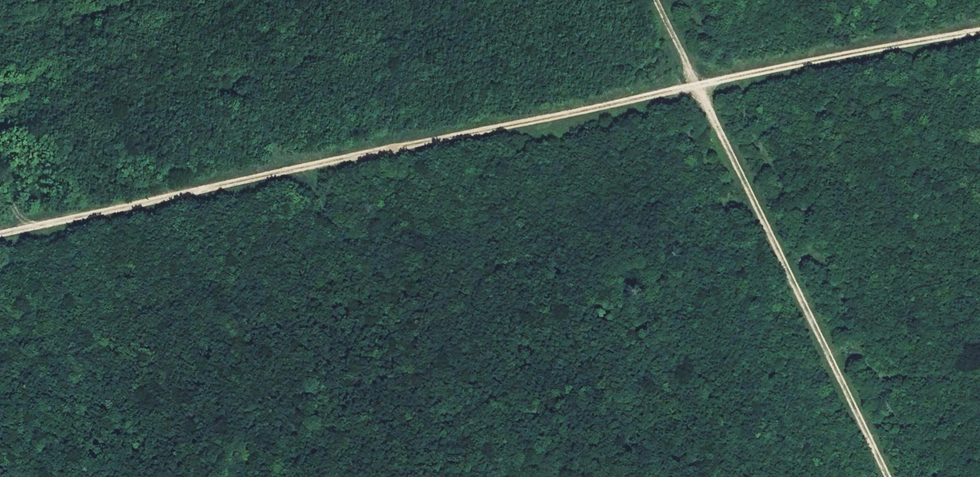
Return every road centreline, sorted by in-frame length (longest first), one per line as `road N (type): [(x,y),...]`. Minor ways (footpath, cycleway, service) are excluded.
road 1 (track): [(888,476),(657,0)]
road 2 (track): [(297,171),(699,84)]
road 3 (track): [(0,235),(297,171)]
road 4 (track): [(979,28),(699,84)]

